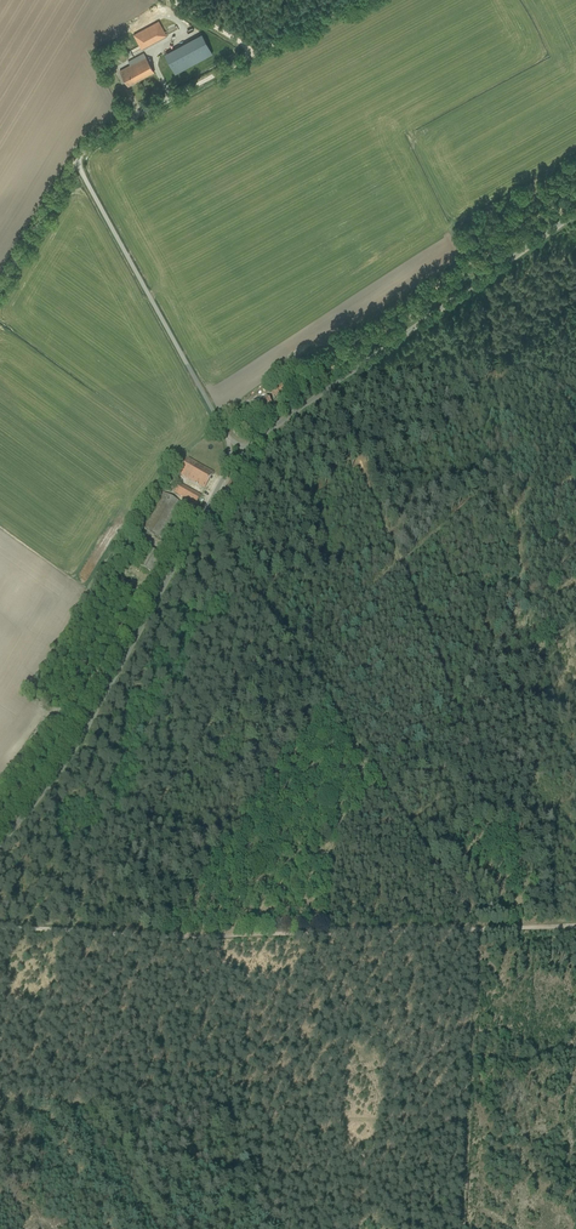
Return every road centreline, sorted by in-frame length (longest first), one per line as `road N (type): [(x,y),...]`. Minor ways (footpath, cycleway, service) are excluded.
road 1 (track): [(203,514),(472,929)]
road 2 (track): [(0,925),(169,939),(472,929)]
road 3 (unclassified): [(0,847),(96,715),(232,461)]
road 4 (unclassified): [(247,447),(575,216)]
road 5 (track): [(280,627),(64,930)]
road 6 (track): [(0,282),(88,144),(247,57)]
road 7 (track): [(399,563),(506,460),(475,289)]
road 8 (track): [(298,654),(399,563),(331,391)]
road 9 (unclassified): [(228,439),(74,160)]
road 10 (track): [(472,929),(455,1228)]
road 11 (track): [(355,0),(247,57)]

